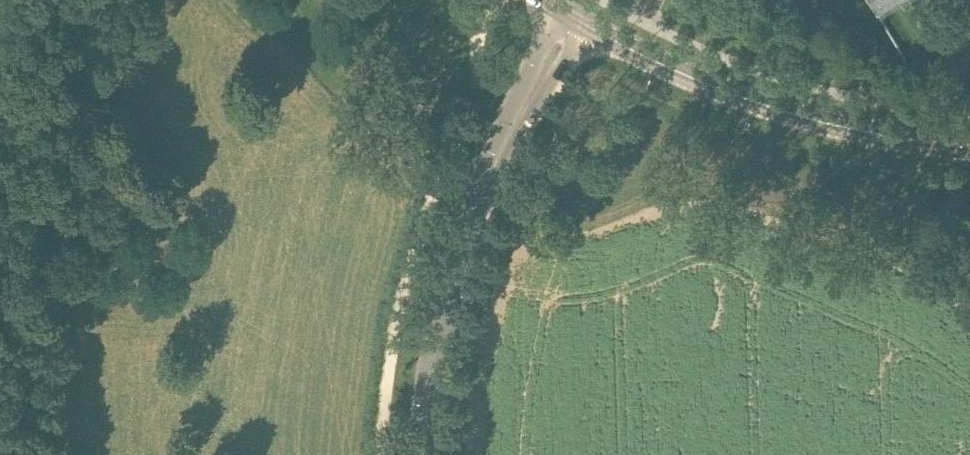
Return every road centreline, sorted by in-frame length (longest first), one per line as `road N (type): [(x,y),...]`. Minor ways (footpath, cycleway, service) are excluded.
road 1 (tertiary): [(423,454),(444,310),(472,215),(573,19)]
road 2 (tertiary): [(573,19),(666,67),(782,112),(969,147)]

